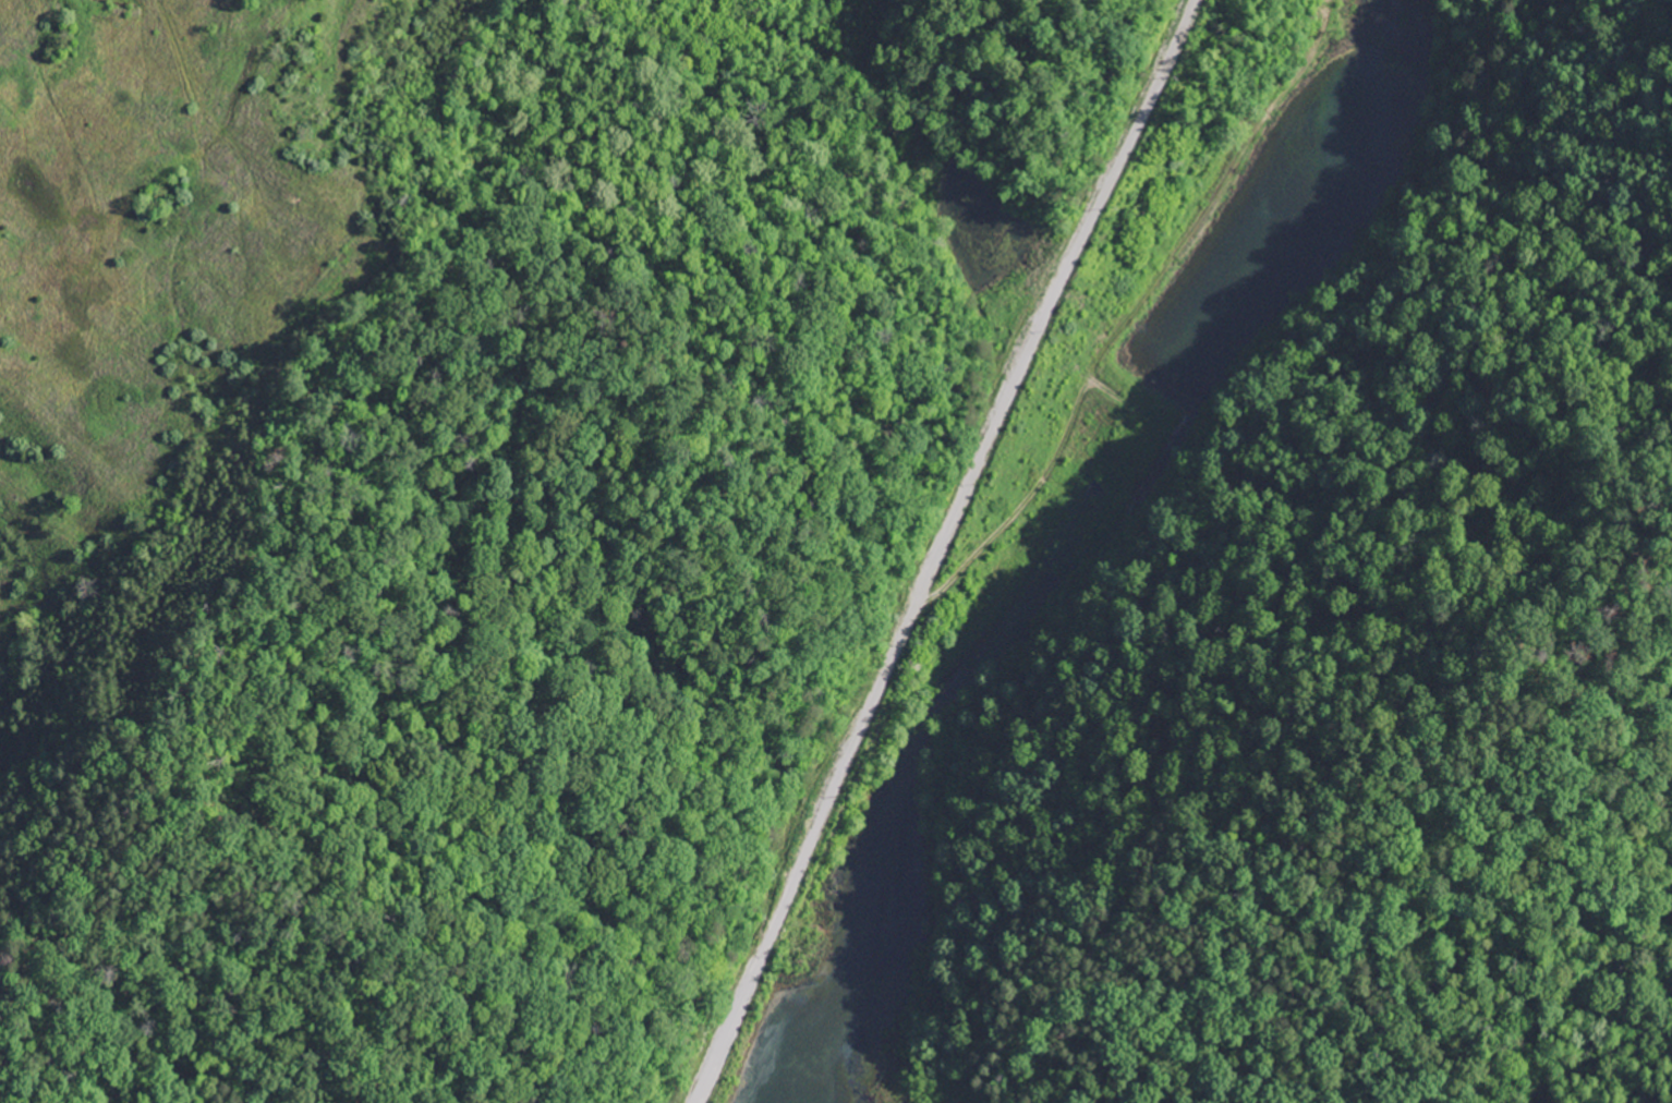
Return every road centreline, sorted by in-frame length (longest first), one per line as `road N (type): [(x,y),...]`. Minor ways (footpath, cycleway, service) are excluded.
road 1 (residential): [(674,1102),(700,1029),(816,905),(956,498),(1164,0)]

